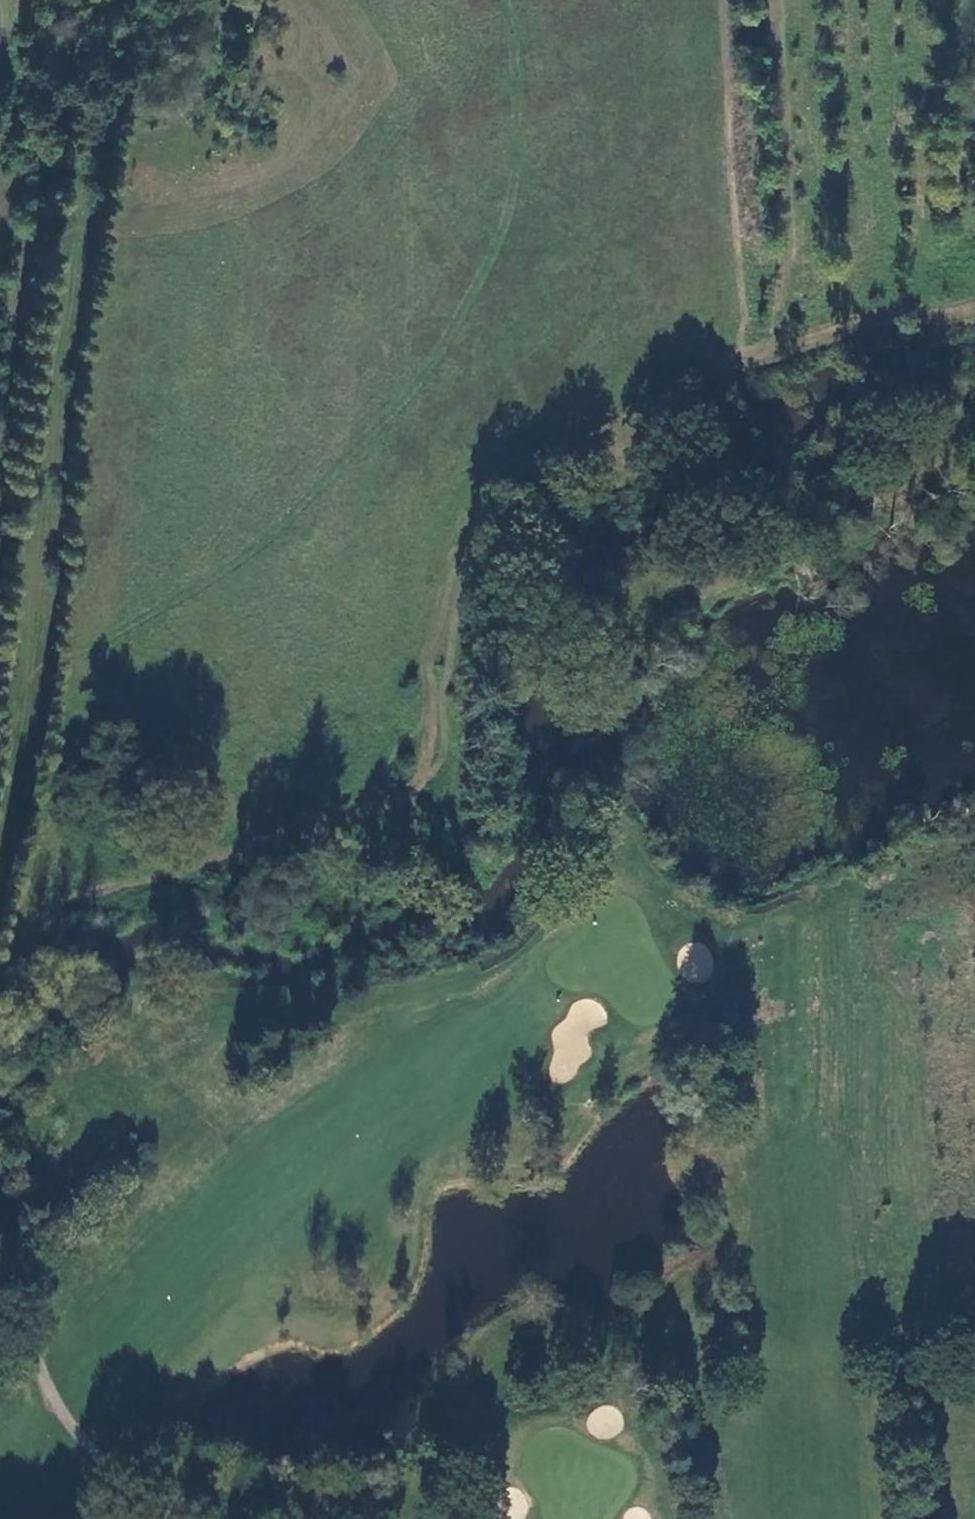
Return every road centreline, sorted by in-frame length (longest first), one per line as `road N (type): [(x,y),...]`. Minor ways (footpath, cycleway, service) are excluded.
road 1 (track): [(0,871),(21,792),(43,528),(94,182),(0,100)]
road 2 (track): [(251,1518),(136,1490),(89,1451),(49,1393),(0,1239)]

